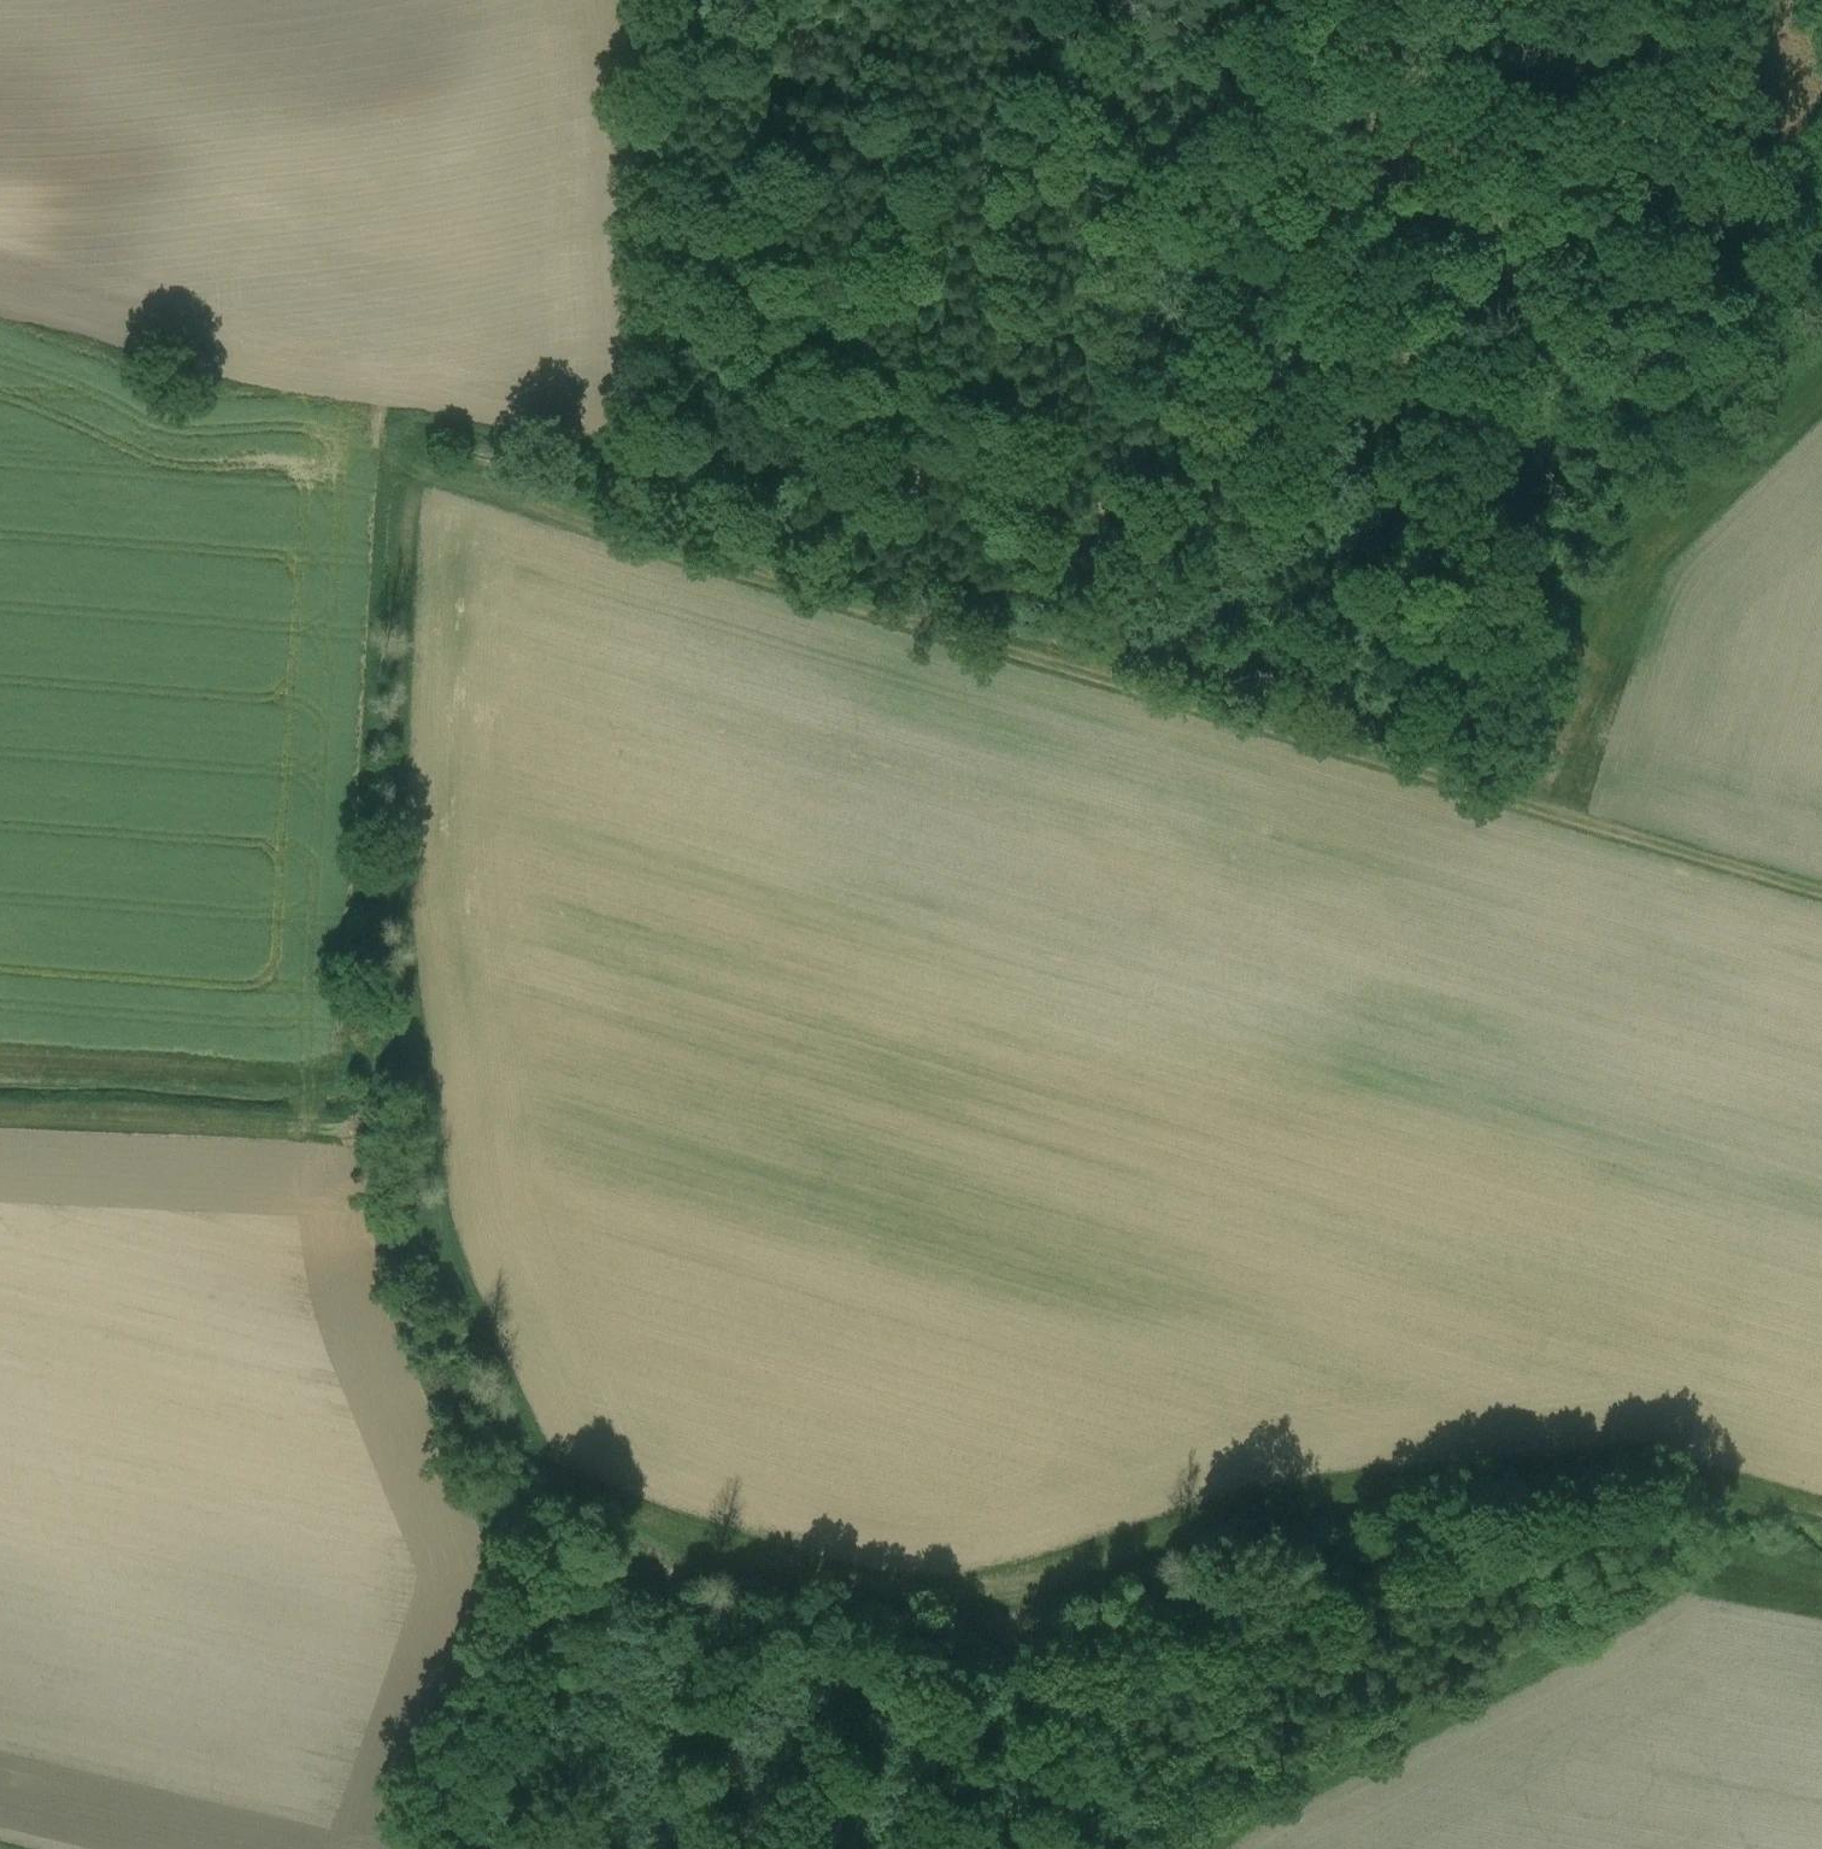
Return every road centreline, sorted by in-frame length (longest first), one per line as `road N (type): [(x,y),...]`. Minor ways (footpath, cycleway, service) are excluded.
road 1 (track): [(1821,890),(405,470)]
road 2 (track): [(1464,788),(1222,0)]

